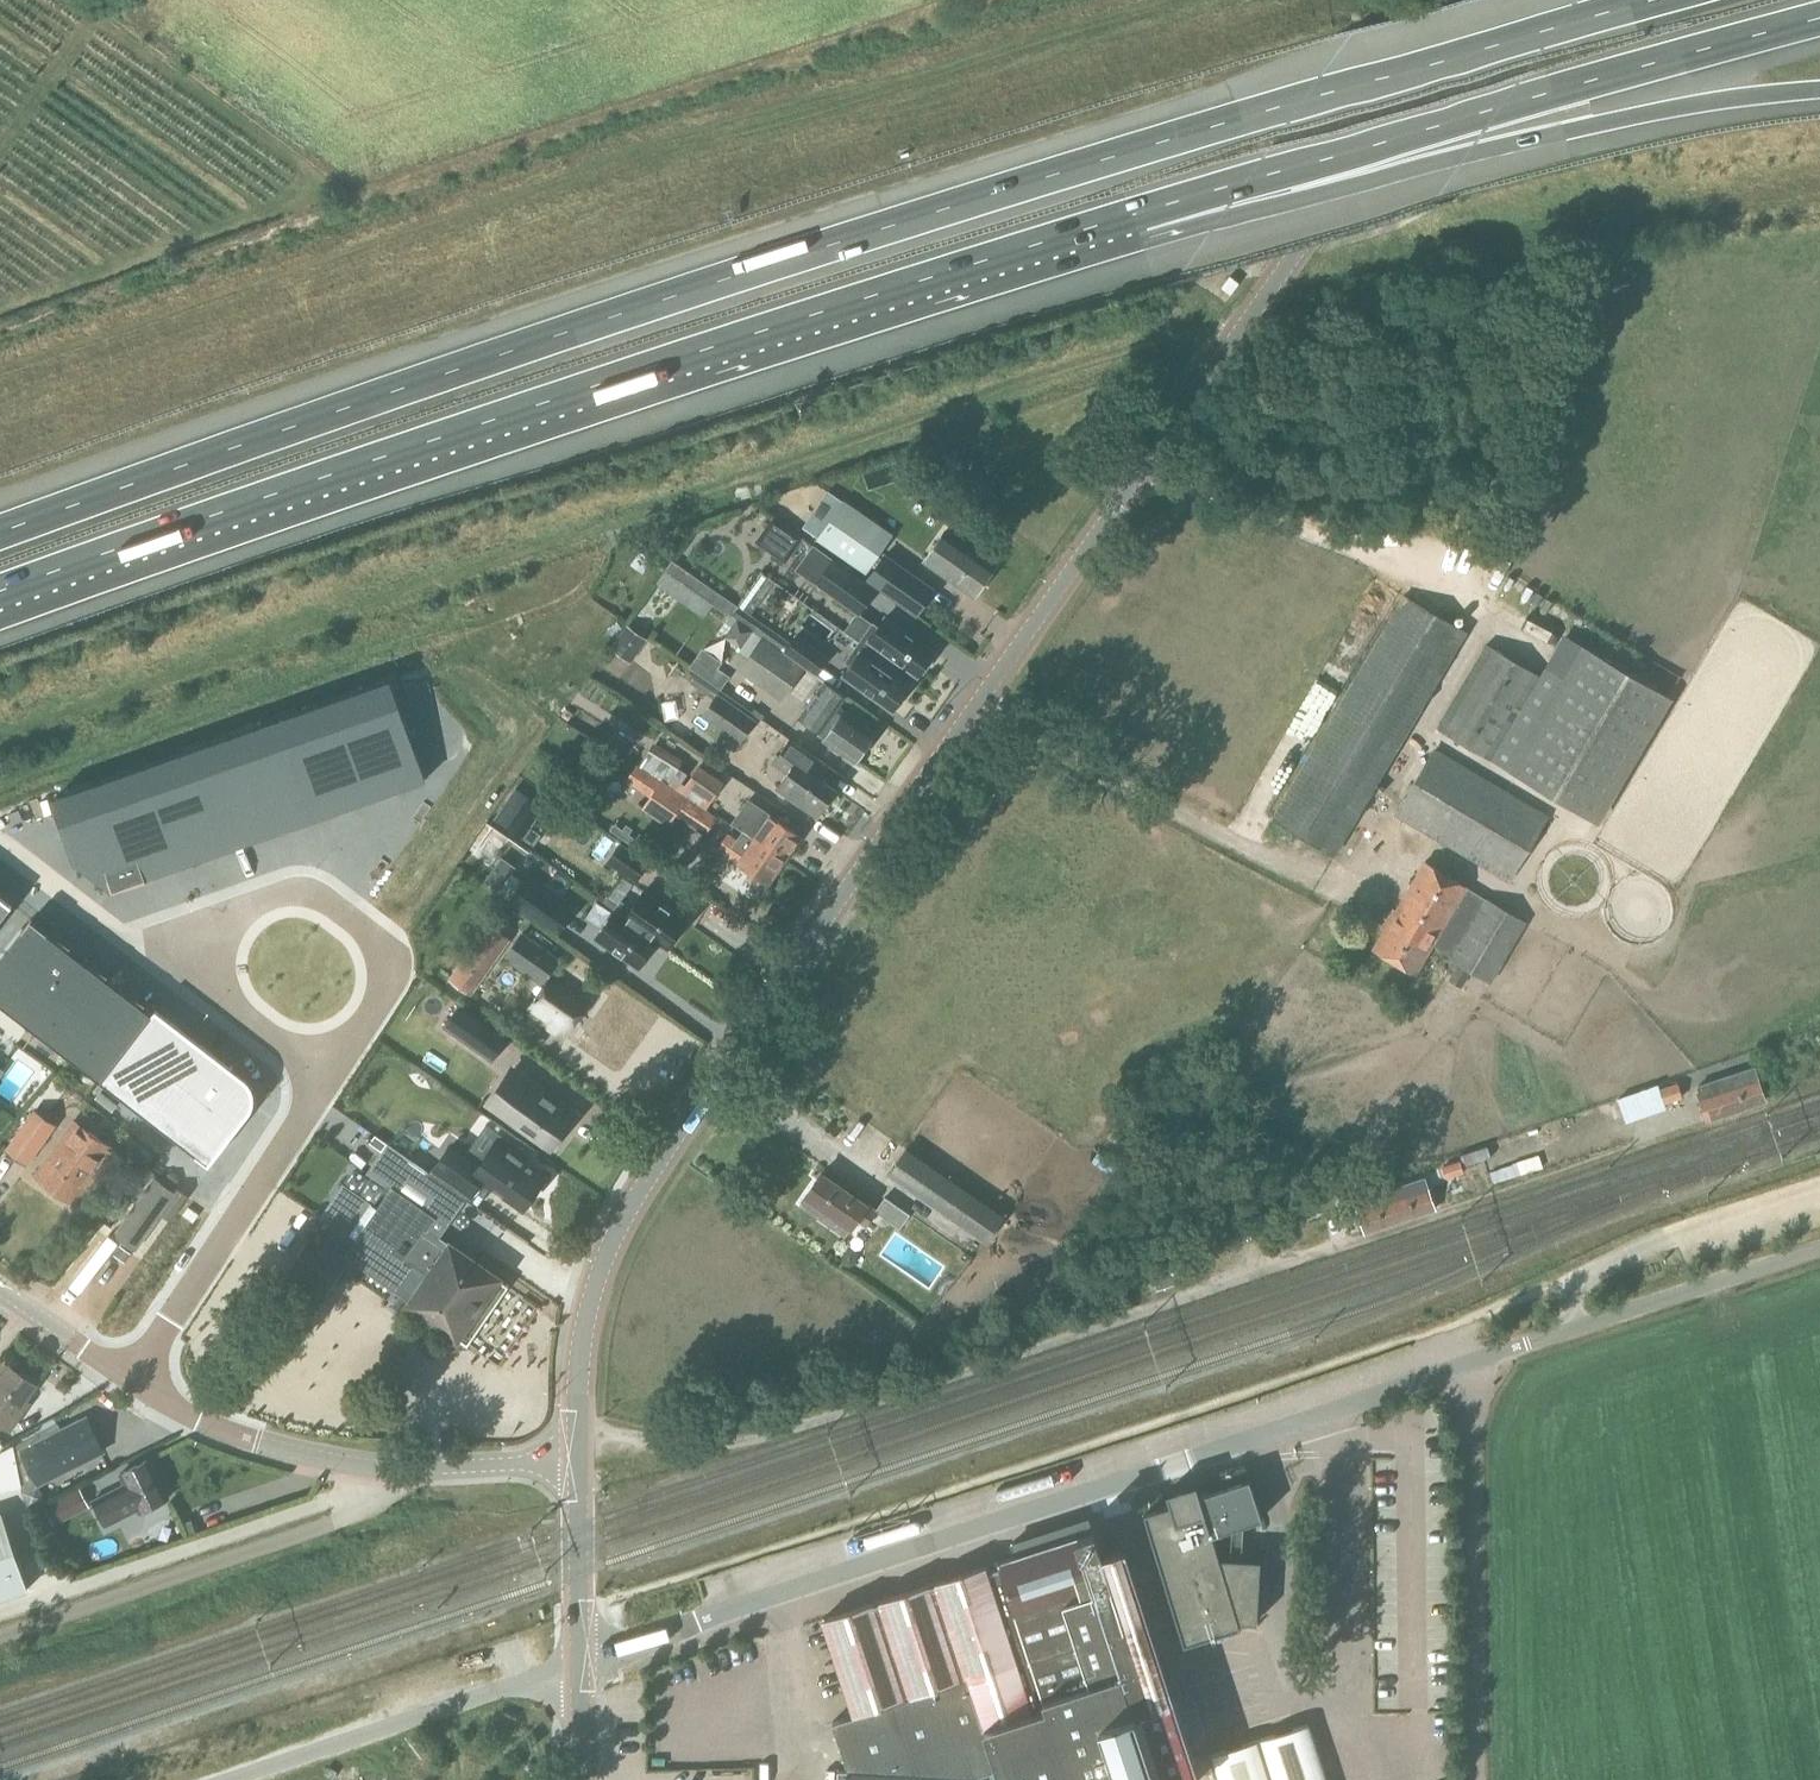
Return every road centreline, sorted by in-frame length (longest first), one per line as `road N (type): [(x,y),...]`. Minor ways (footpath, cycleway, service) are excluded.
road 1 (motorway): [(1658,0),(894,225),(512,350),(0,533)]
road 2 (secondary): [(577,1462),(586,1326),(620,1226),(724,1059),(1472,0)]
road 3 (unclassified): [(580,1661),(1819,1247)]
road 4 (motorway): [(0,592),(657,365),(1133,216)]
road 5 (motorway): [(1133,216),(1819,19)]
road 6 (motorway): [(1133,216),(1232,218),(1724,100),(1819,90)]
road 7 (tertiary): [(577,1462),(429,1466),(335,1458),(225,1429),(123,1371)]
road 8 (unclassified): [(226,1779),(580,1661)]
road 9 (unclassified): [(321,1078),(123,1371)]
road 10 (unclassified): [(297,871),(404,956),(321,1078)]
road 11 (unclassified): [(321,1078),(128,938)]
road 12 (secondary): [(580,1661),(577,1462)]
road 13 (unclassified): [(128,938),(297,871)]
road 14 (unclassified): [(128,938),(0,846)]
road 15 (tertiary): [(123,1371),(0,1287)]

